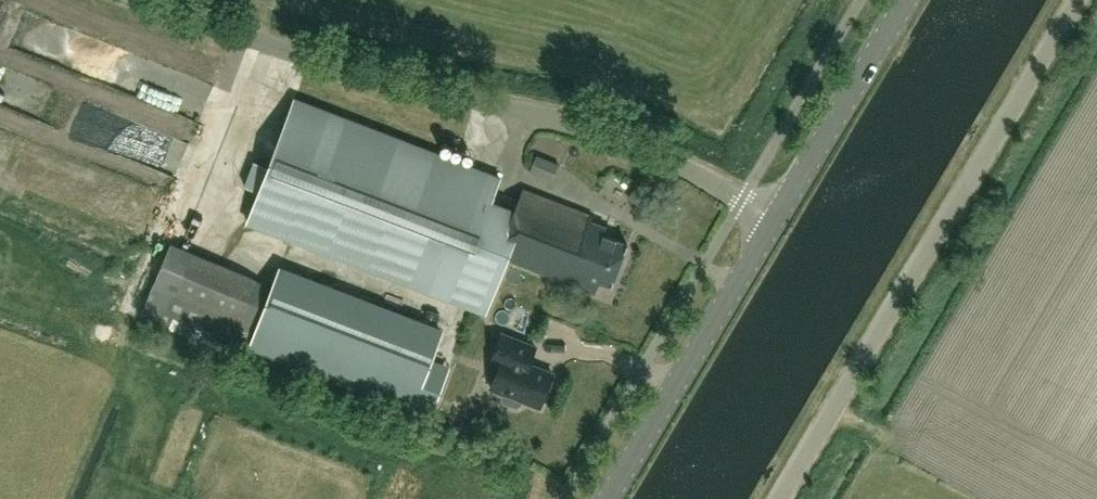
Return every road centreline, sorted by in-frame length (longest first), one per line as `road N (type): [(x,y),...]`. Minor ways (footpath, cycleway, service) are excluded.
road 1 (unclassified): [(774,226),(643,146),(161,0)]
road 2 (unclassified): [(779,498),(1078,0)]
road 3 (tertiary): [(607,498),(774,226)]
road 4 (tertiary): [(774,226),(908,0)]

